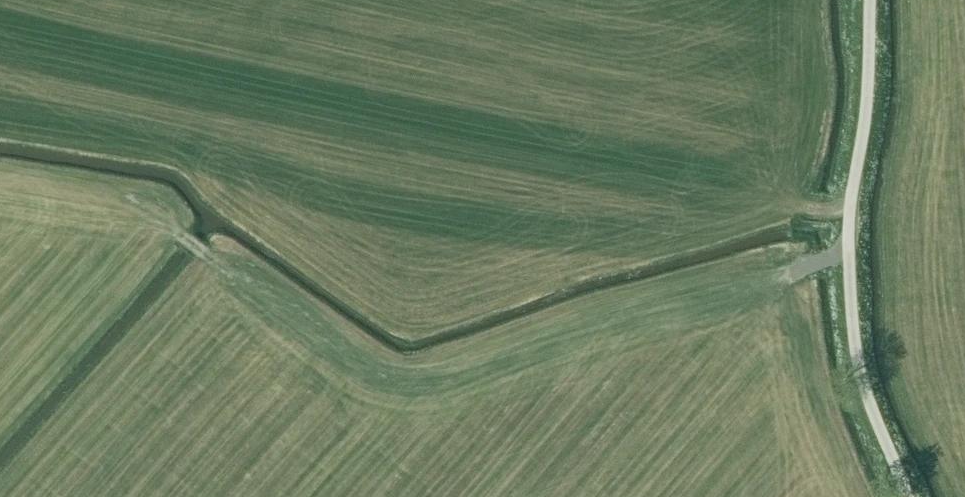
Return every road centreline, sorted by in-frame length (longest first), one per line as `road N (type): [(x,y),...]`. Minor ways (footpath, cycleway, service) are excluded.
road 1 (unclassified): [(869,0),(865,109),(848,219),(849,300),(862,385),(906,496)]

